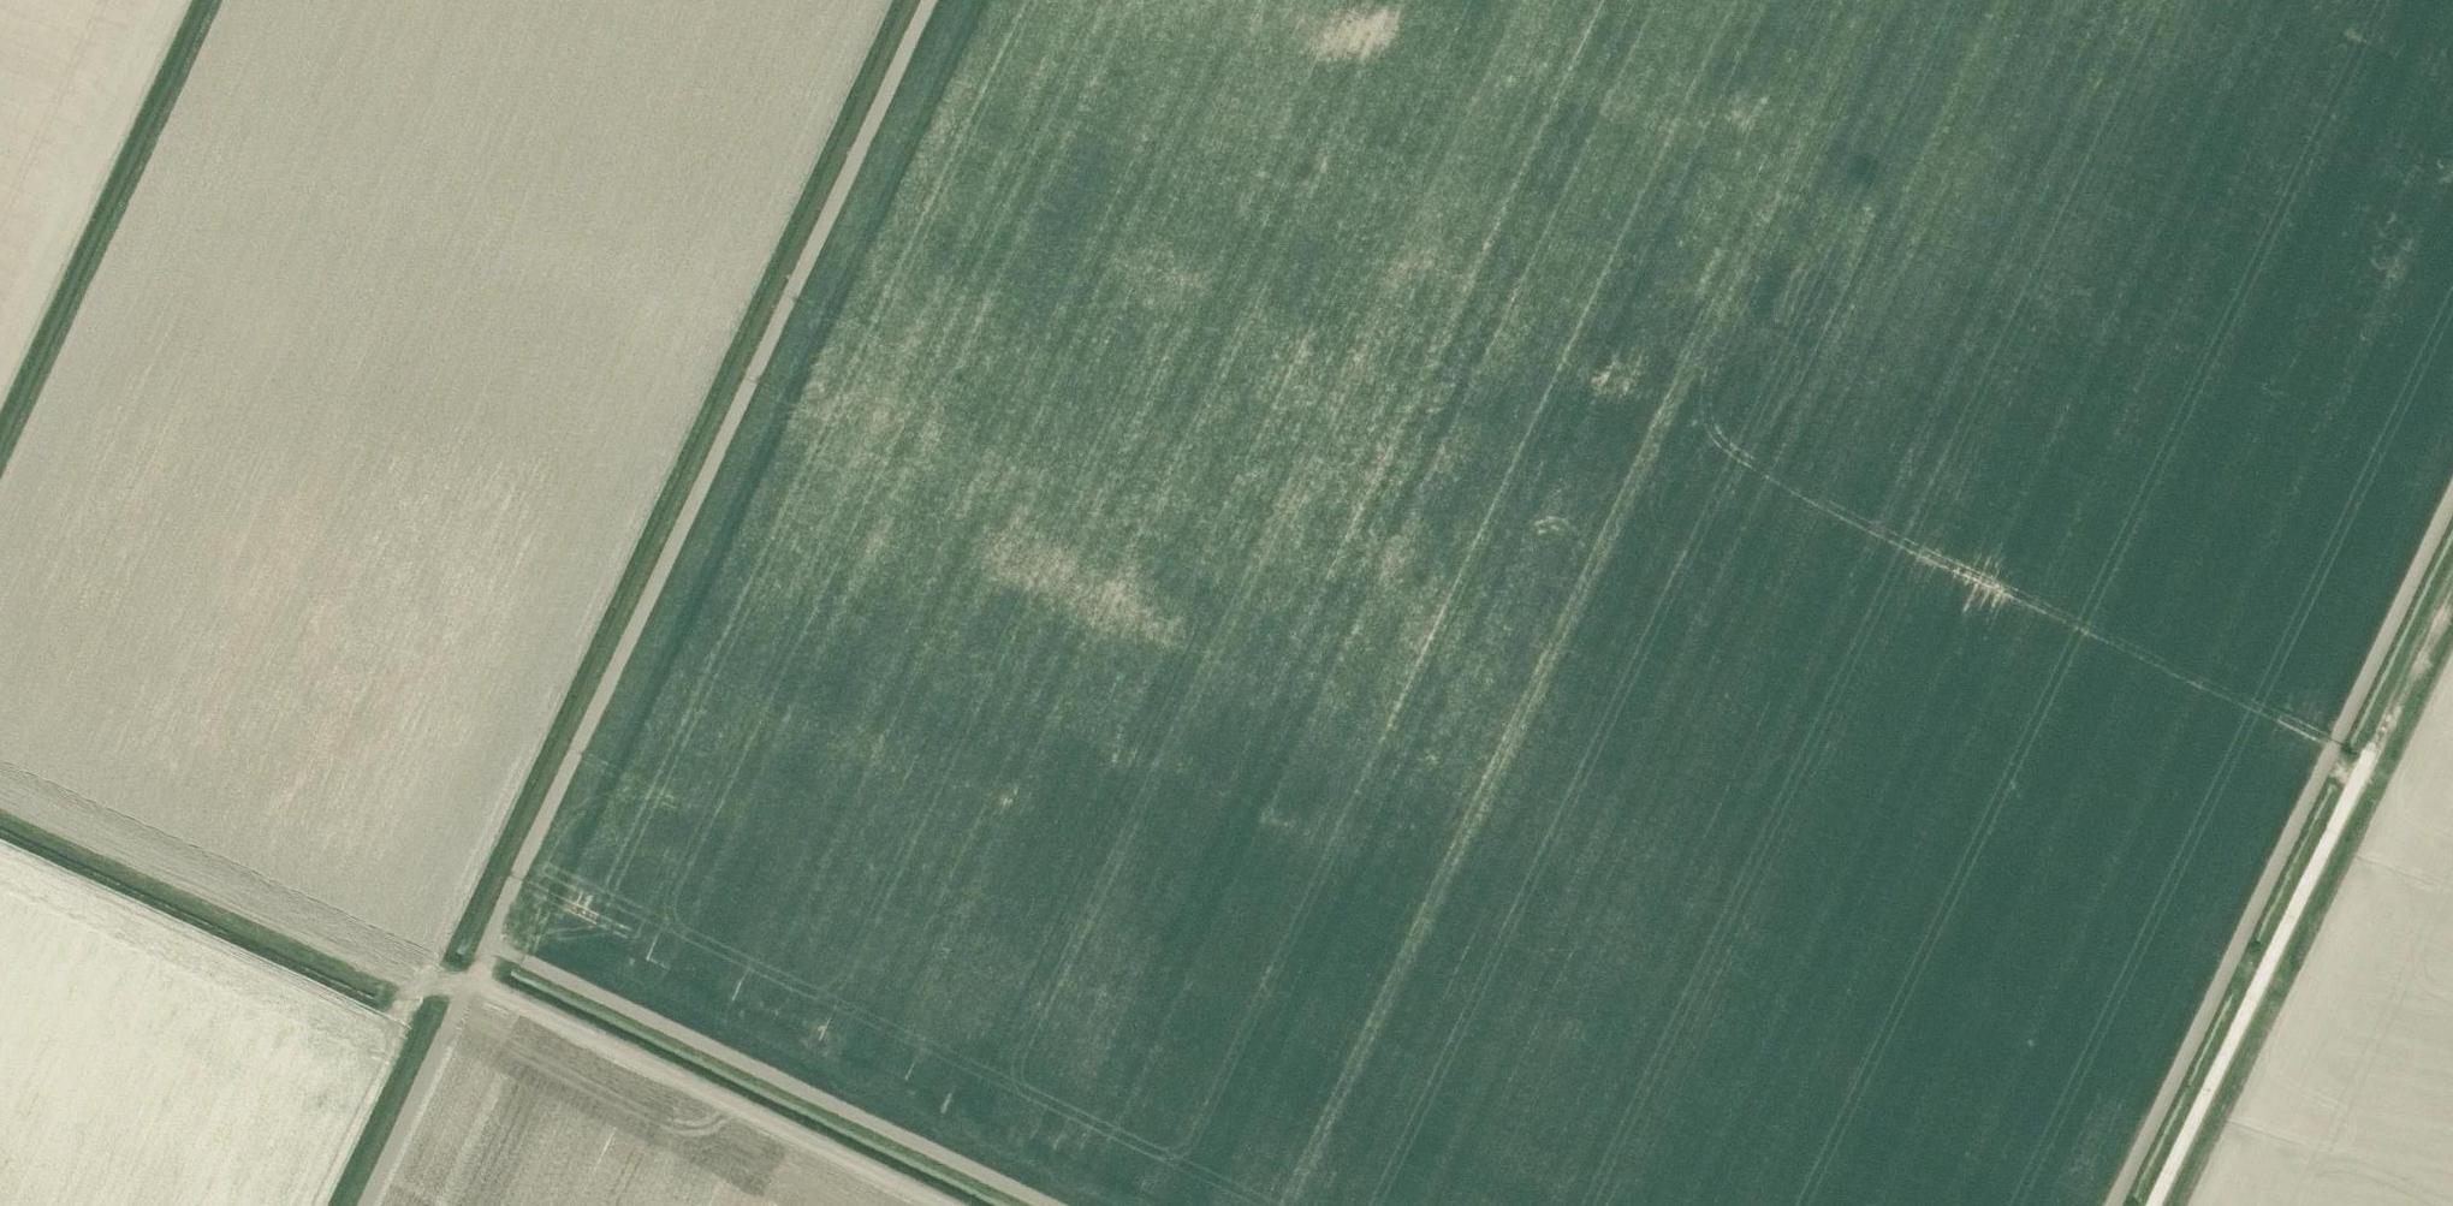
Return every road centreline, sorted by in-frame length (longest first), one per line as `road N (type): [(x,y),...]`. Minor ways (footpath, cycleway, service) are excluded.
road 1 (track): [(2153,1205),(2452,582)]

